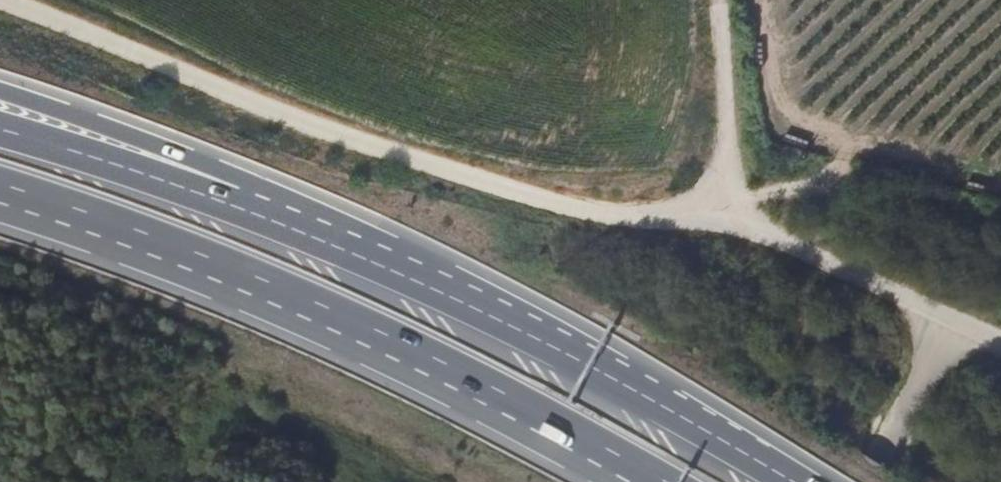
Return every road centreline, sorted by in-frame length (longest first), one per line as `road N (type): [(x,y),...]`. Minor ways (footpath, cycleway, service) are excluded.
road 1 (track): [(6,0),(288,115),(502,187),(622,214),(721,211),(1000,344)]
road 2 (trunk): [(0,188),(137,233),(302,304),(652,481)]
road 3 (trunk): [(798,481),(676,410),(247,199)]
road 4 (trunk): [(247,199),(221,166),(0,91)]
road 5 (trunk): [(247,199),(202,196),(0,134)]
road 6 (track): [(712,0),(721,211)]

